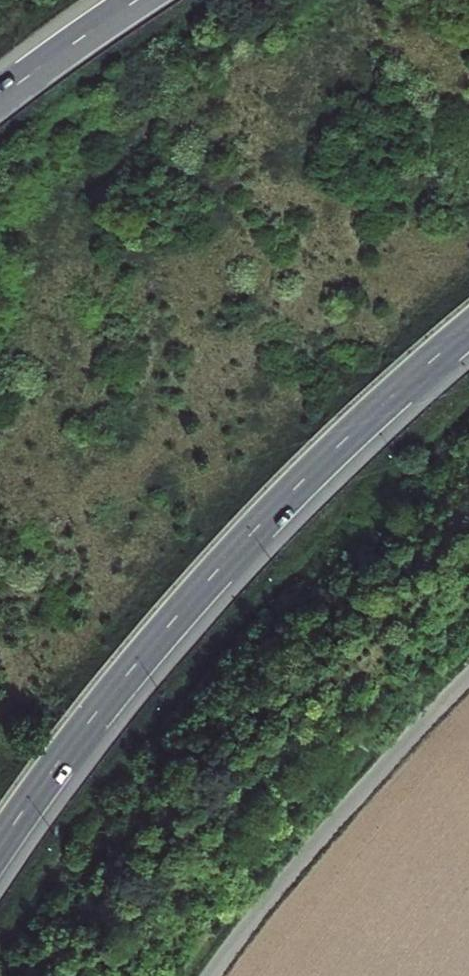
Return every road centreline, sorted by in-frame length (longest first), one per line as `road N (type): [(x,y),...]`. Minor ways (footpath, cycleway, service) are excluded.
road 1 (motorway): [(0,846),(152,646),(237,550),(468,332)]
road 2 (residential): [(215,975),(304,858),(468,677)]
road 3 (motorway): [(135,0),(0,98)]

